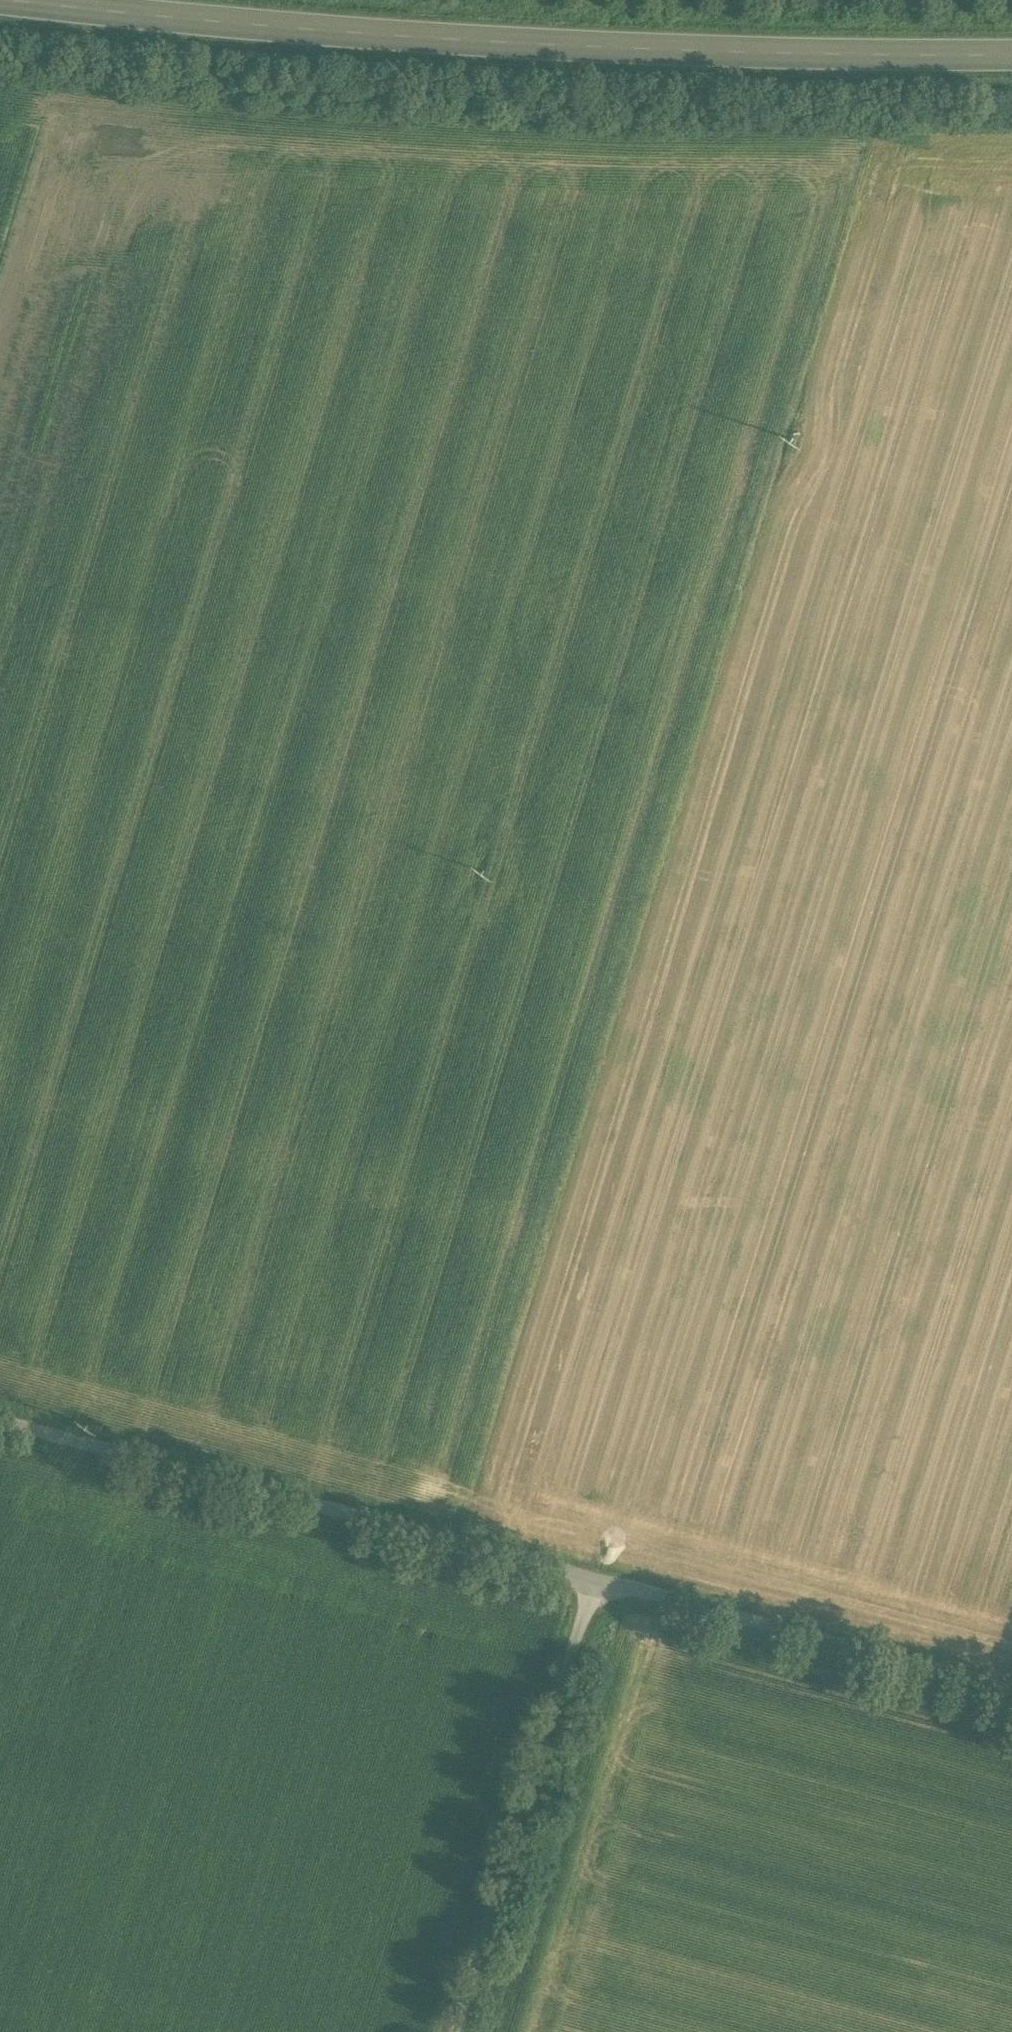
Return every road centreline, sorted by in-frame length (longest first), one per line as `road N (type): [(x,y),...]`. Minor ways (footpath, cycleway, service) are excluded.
road 1 (primary): [(1011,53),(508,41),(21,0)]
road 2 (unclassified): [(0,1418),(594,1578)]
road 3 (unclassified): [(594,1578),(454,2031)]
road 4 (unclassified): [(594,1578),(1011,1688)]

